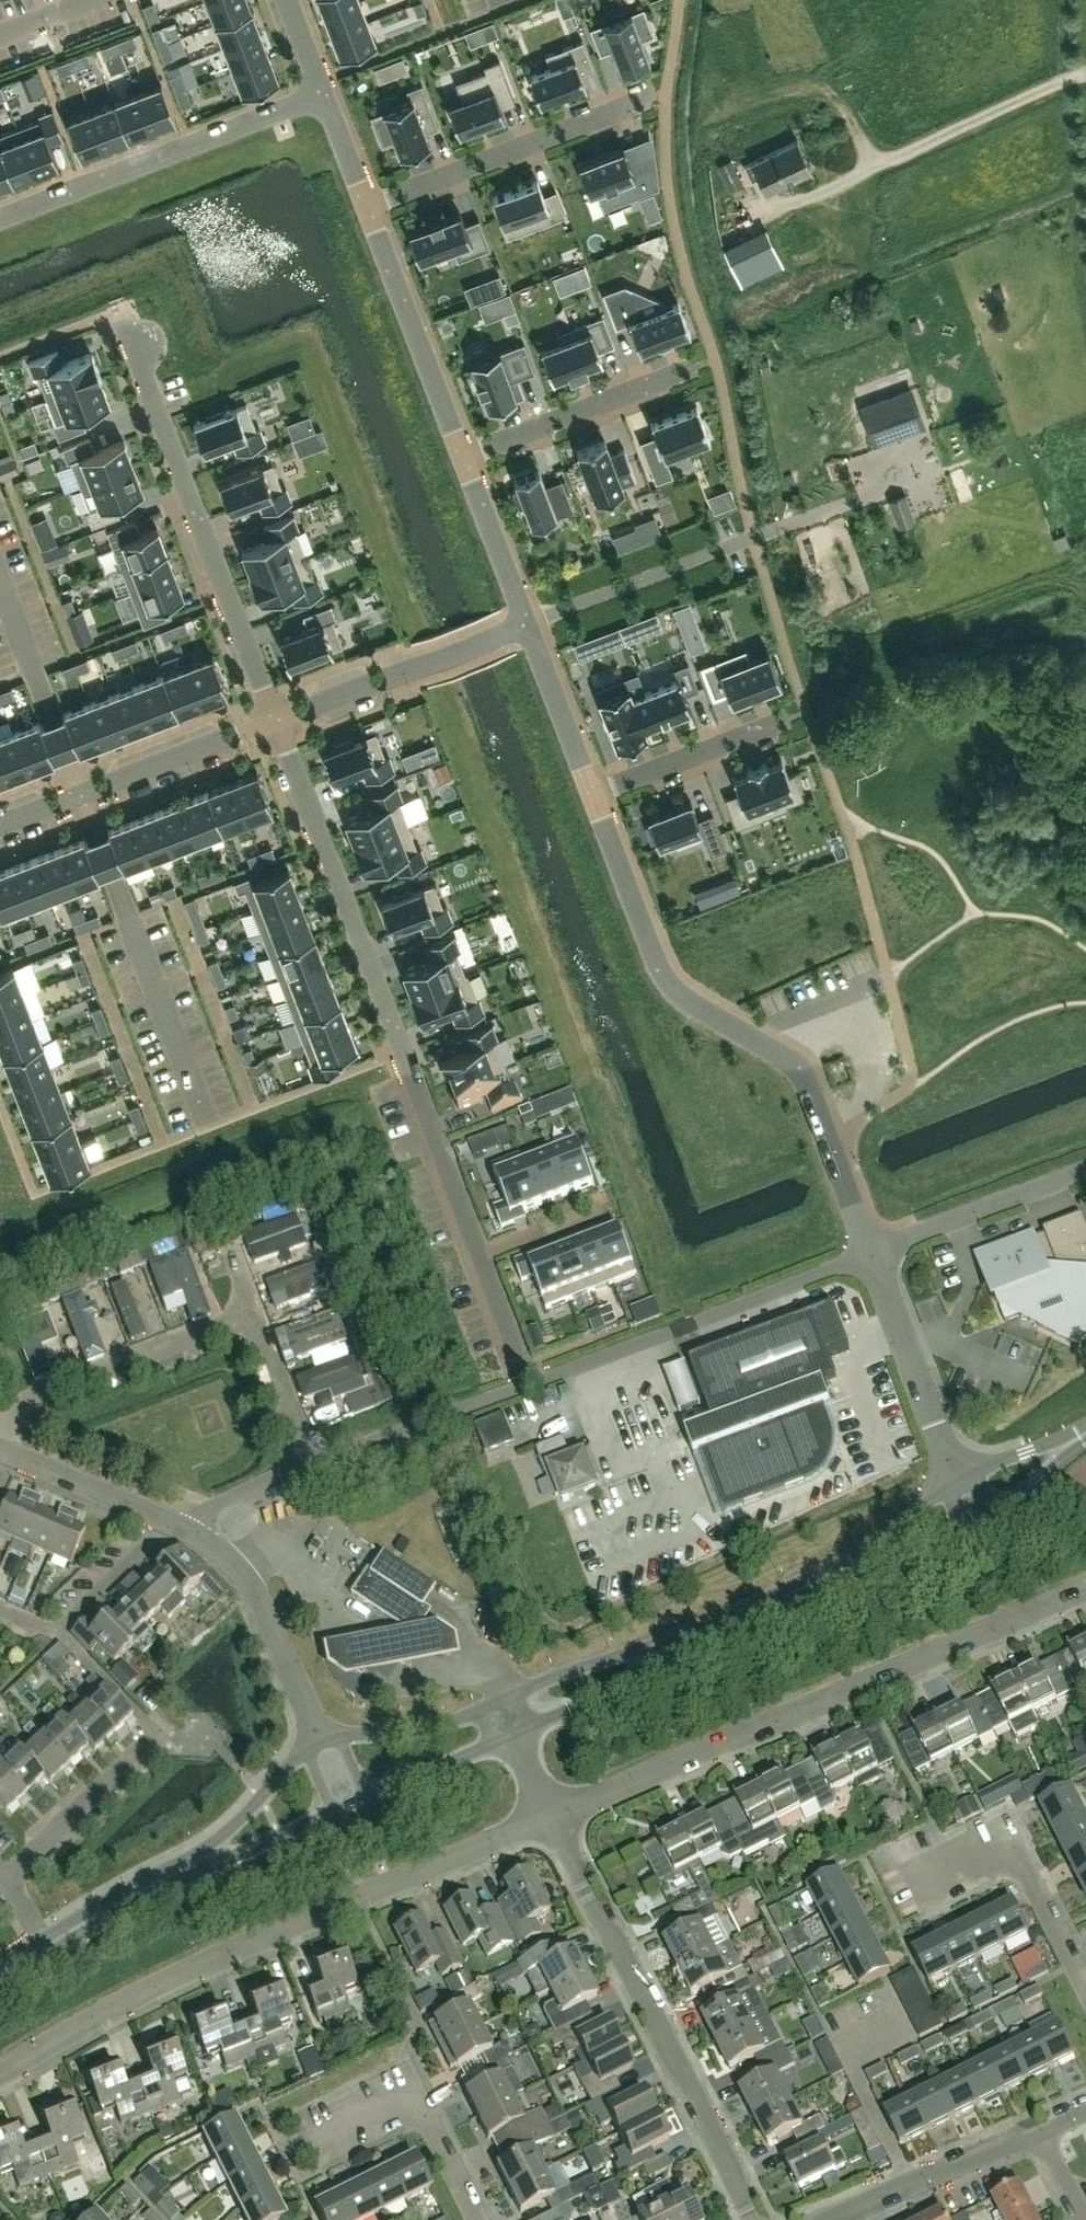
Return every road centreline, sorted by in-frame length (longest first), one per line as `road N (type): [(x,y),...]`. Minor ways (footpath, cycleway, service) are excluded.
road 1 (residential): [(531,1384),(276,720)]
road 2 (residential): [(0,2063),(132,1989),(552,1816)]
road 3 (residential): [(552,1816),(1085,1591)]
road 4 (residential): [(871,1255),(803,1076),(671,987),(592,796)]
road 5 (residential): [(752,2219),(552,1816)]
road 6 (residential): [(302,1470),(257,1337),(244,1324),(21,1402),(0,1447)]
road 7 (residential): [(276,720),(122,318)]
road 8 (residential): [(531,1384),(871,1255)]
road 9 (residential): [(324,95),(0,218)]
road 10 (secondary): [(652,1655),(559,1675),(429,1727),(321,1741)]
road 11 (residential): [(6,1878),(152,1732),(144,1714),(60,1636)]
road 12 (residential): [(367,208),(666,92)]
road 13 (residential): [(0,824),(276,720)]
road 14 (residential): [(1085,1991),(1008,1839),(909,1885)]
road 15 (residential): [(321,1741),(229,1562),(169,1520)]
road 16 (residential): [(276,720),(527,624)]
road 17 (residential): [(463,458),(367,208)]
road 18 (residential): [(463,458),(698,367)]
road 19 (residential): [(475,2219),(414,2099),(312,2145)]
road 20 (residential): [(302,1470),(531,1384)]
road 21 (residential): [(962,1479),(871,1255)]
road 22 (residential): [(871,1255),(1085,1172)]
road 23 (residential): [(825,2219),(1036,2131)]
road 24 (secondary): [(321,1741),(284,1768),(230,1828),(157,1880)]
road 25 (secondary): [(652,1655),(844,1568)]
road 26 (residential): [(592,796),(786,720)]
road 27 (secondary): [(157,1880),(350,1804)]
road 28 (residential): [(592,796),(527,624)]
road 29 (secondary): [(350,1804),(515,1731)]
road 30 (residential): [(527,624),(463,458)]
road 31 (residential): [(169,1520),(9,1452)]
road 32 (residential): [(60,1636),(169,1520)]
road 33 (secondary): [(515,1731),(633,1674),(652,1655)]
road 34 (secondary): [(962,1479),(844,1568)]
road 35 (secondary): [(844,1568),(943,1539),(978,1518)]
road 36 (residential): [(169,1520),(302,1470)]
road 37 (secondary): [(978,1518),(1020,1496),(1085,1433)]
road 38 (residential): [(0,358),(119,312),(122,318)]
road 39 (secondary): [(1085,1433),(962,1479)]
road 40 (secondary): [(45,1946),(157,1880)]
road 41 (residential): [(367,208),(324,95)]

